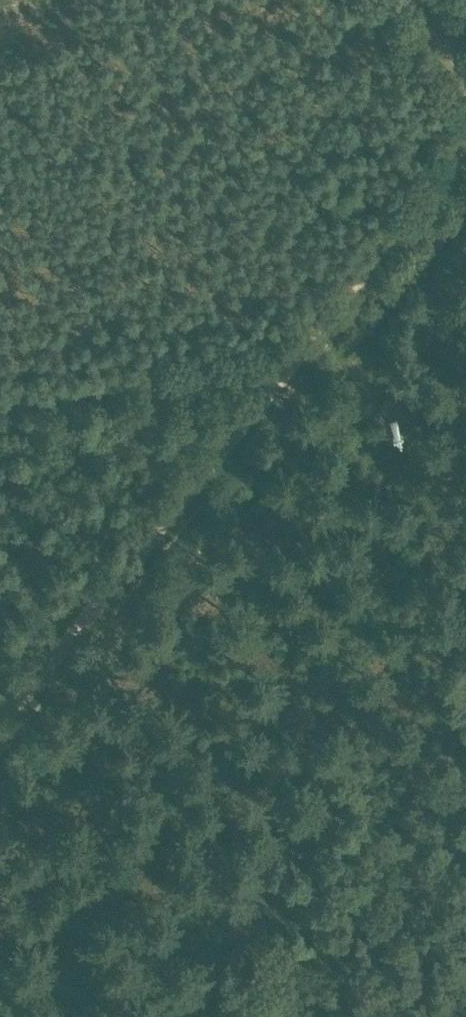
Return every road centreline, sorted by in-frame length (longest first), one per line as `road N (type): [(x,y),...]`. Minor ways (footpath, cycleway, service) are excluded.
road 1 (track): [(0,719),(274,375)]
road 2 (track): [(274,375),(465,152)]
road 3 (track): [(274,375),(0,426)]

